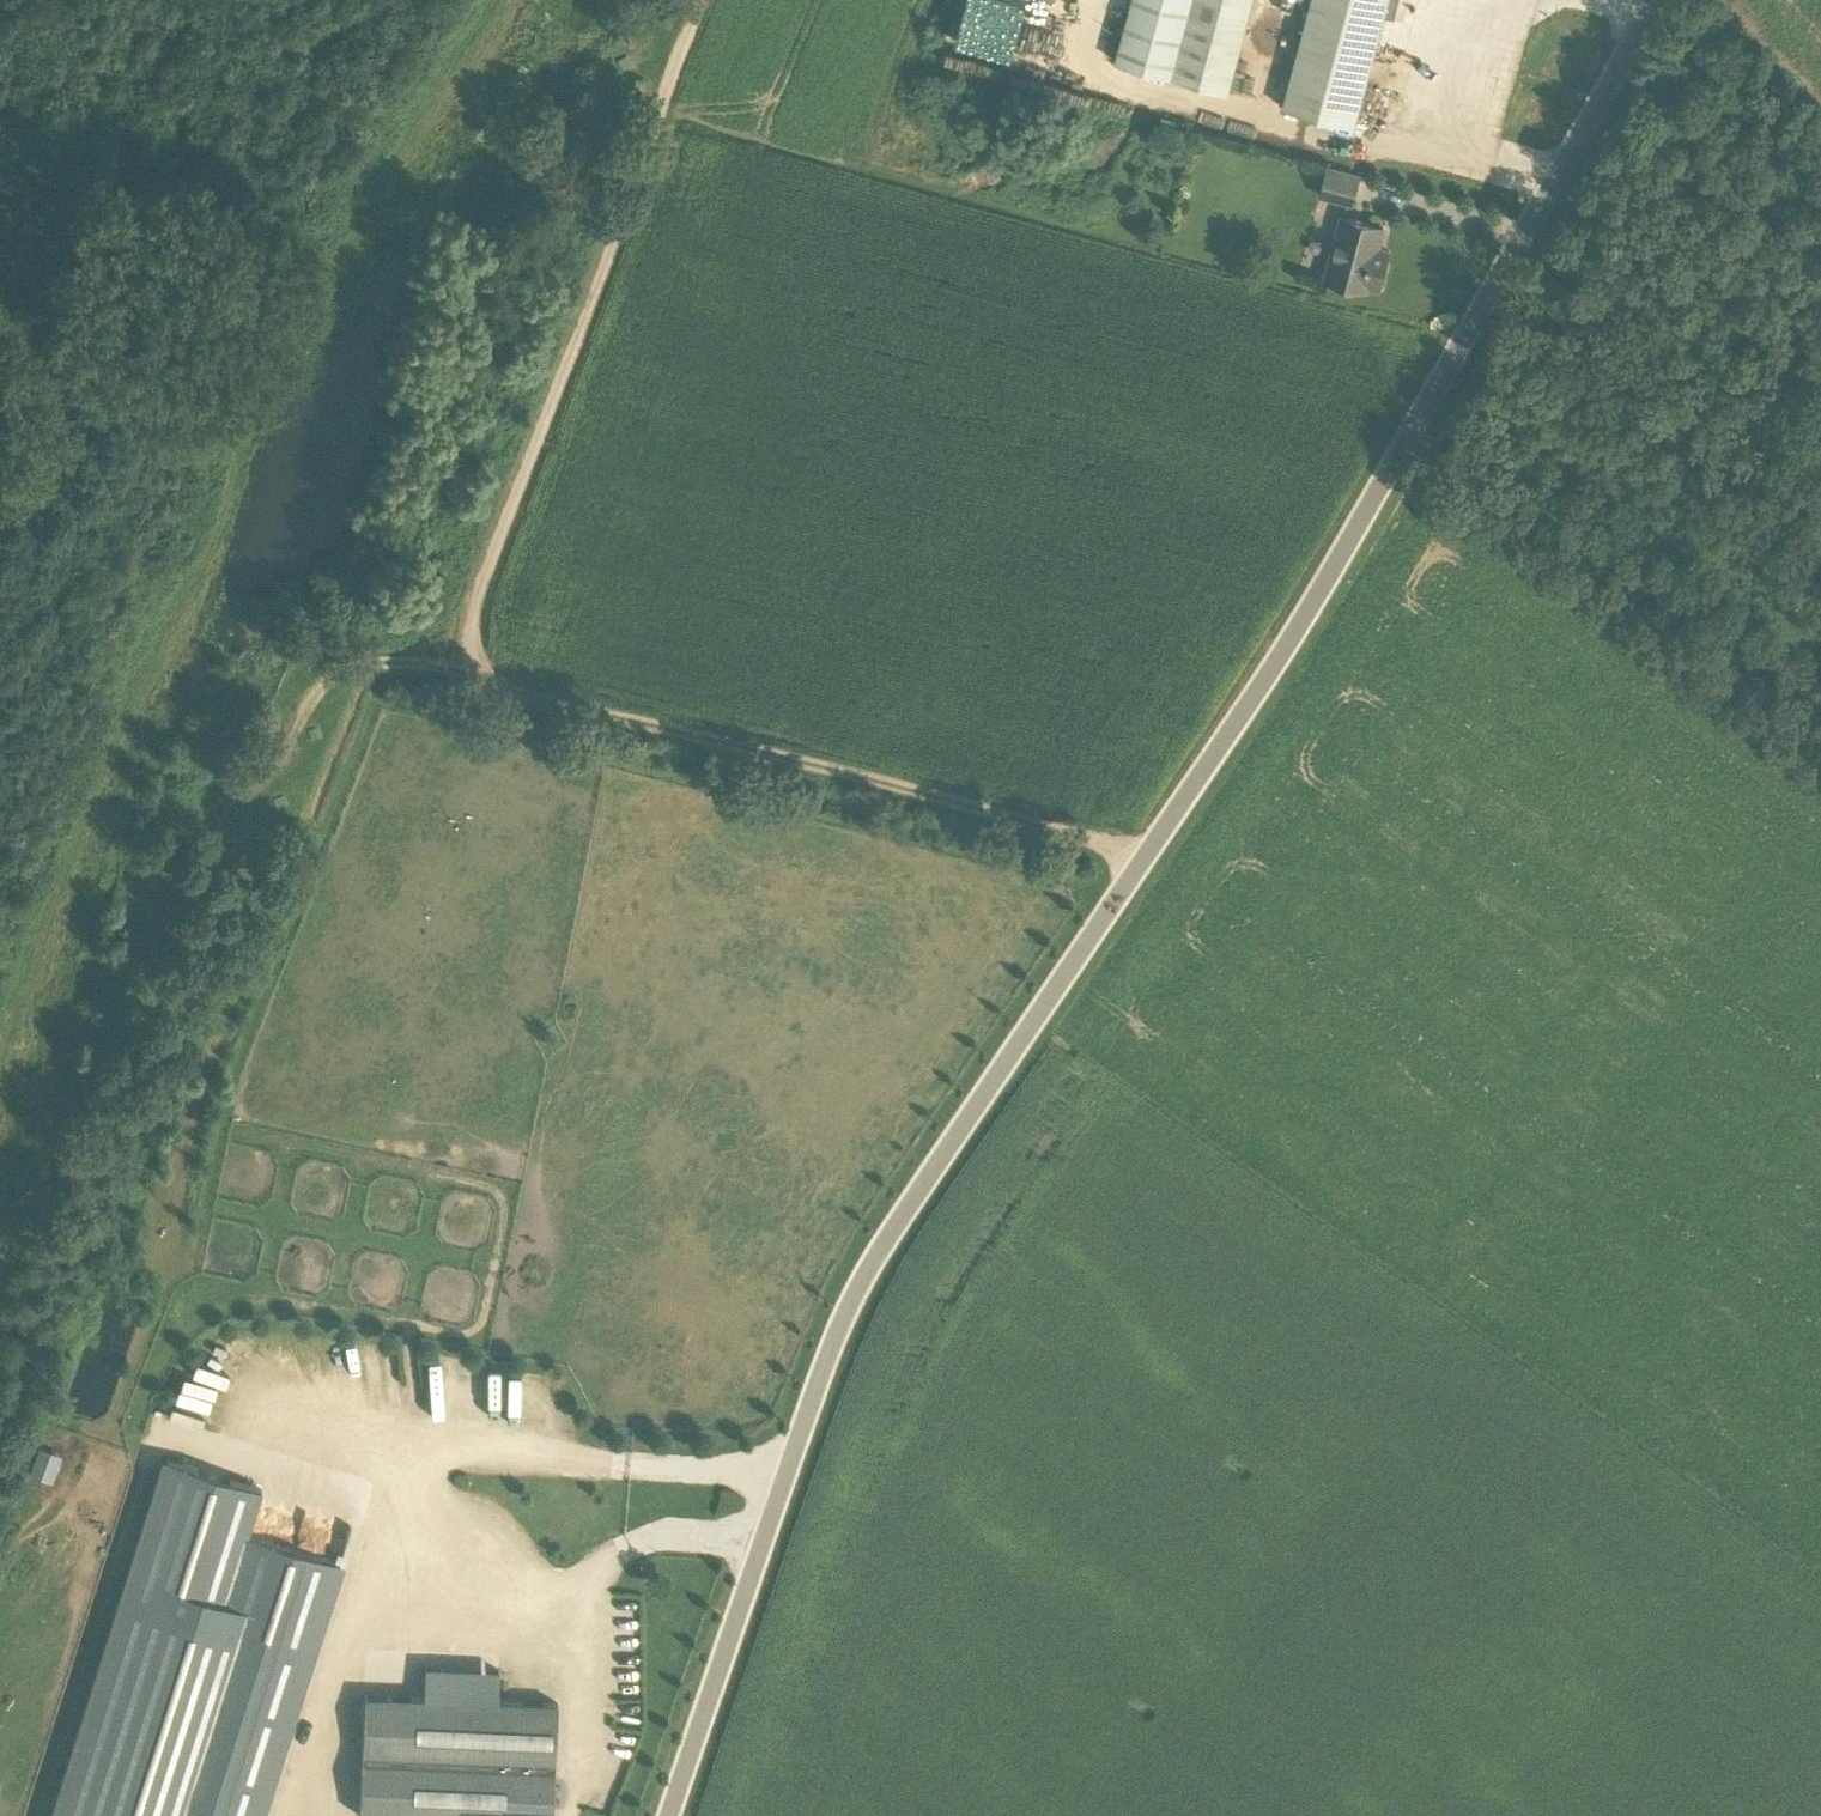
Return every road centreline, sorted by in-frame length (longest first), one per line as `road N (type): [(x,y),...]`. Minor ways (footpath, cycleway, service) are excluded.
road 1 (tertiary): [(669,1815),(843,1316),(874,1257),(1287,644),(1658,0)]
road 2 (track): [(704,0),(544,426),(452,641),(491,689),(1145,857)]

